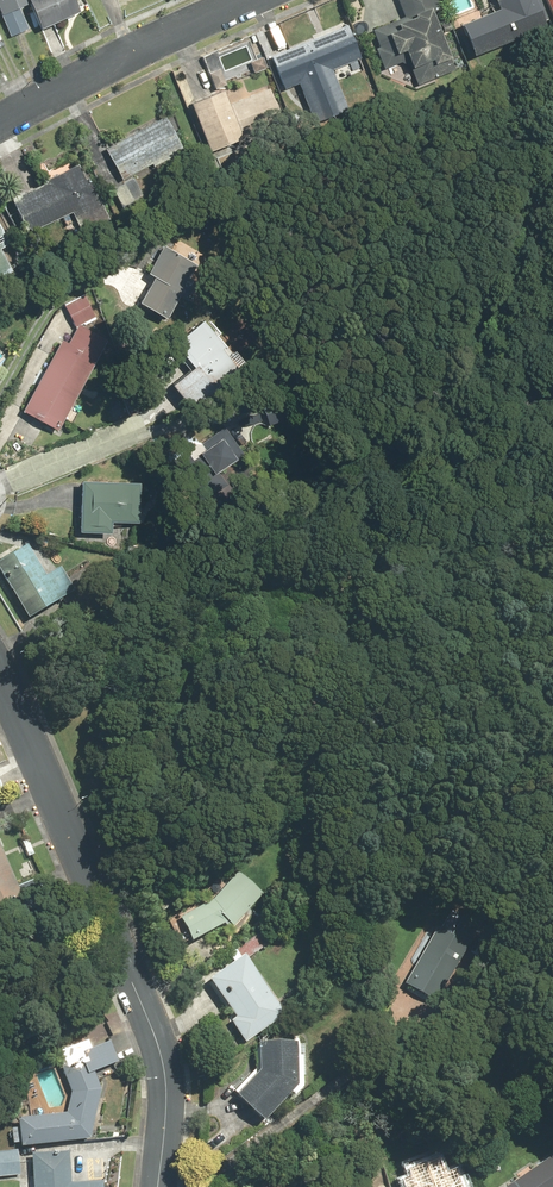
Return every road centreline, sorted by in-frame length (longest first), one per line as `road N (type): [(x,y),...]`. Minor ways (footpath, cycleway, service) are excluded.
road 1 (residential): [(0,692),(80,852),(155,1035),(167,1099),(158,1186)]
road 2 (residential): [(0,127),(247,0)]

